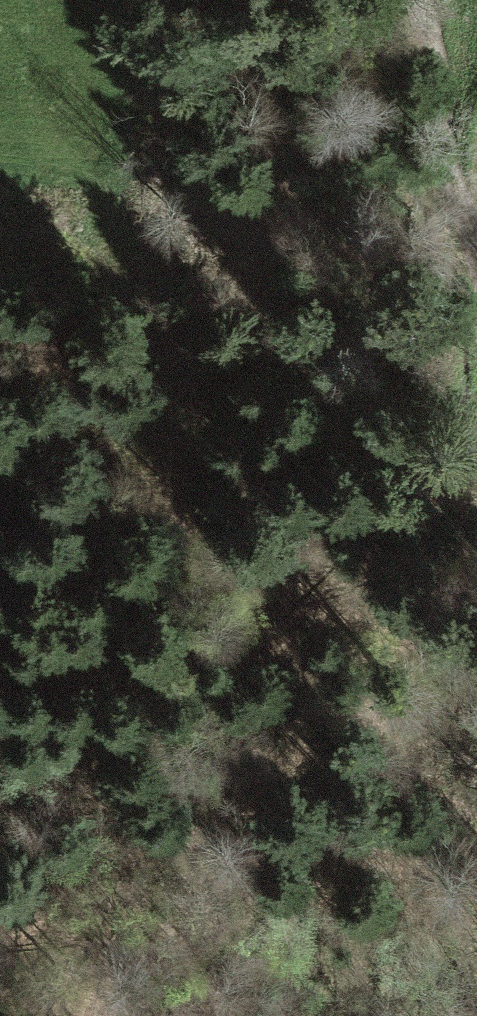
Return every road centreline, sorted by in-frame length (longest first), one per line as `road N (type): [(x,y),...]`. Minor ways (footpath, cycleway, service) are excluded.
road 1 (track): [(289,1015),(319,880),(325,830),(318,783),(271,646),(191,516),(112,216)]
road 2 (track): [(476,252),(415,0)]

